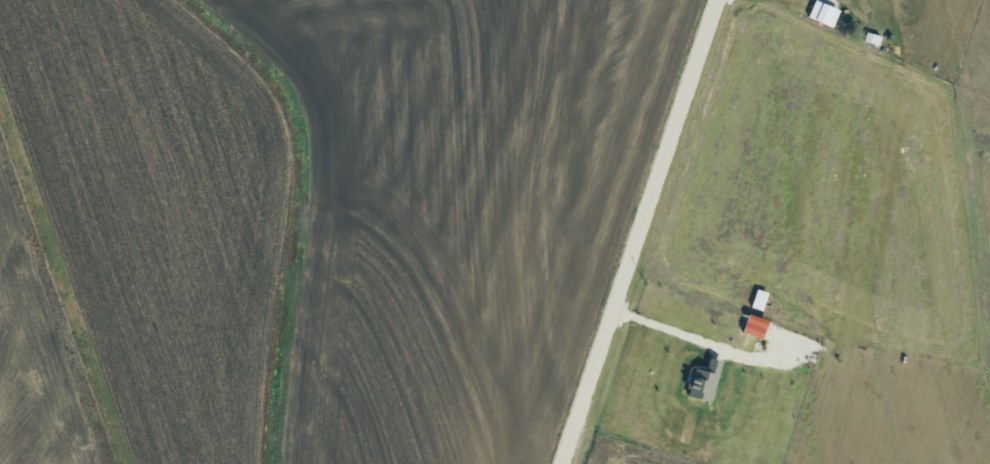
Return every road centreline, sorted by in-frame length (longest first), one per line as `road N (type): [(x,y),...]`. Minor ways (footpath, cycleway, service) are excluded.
road 1 (residential): [(562,463),(718,0)]

